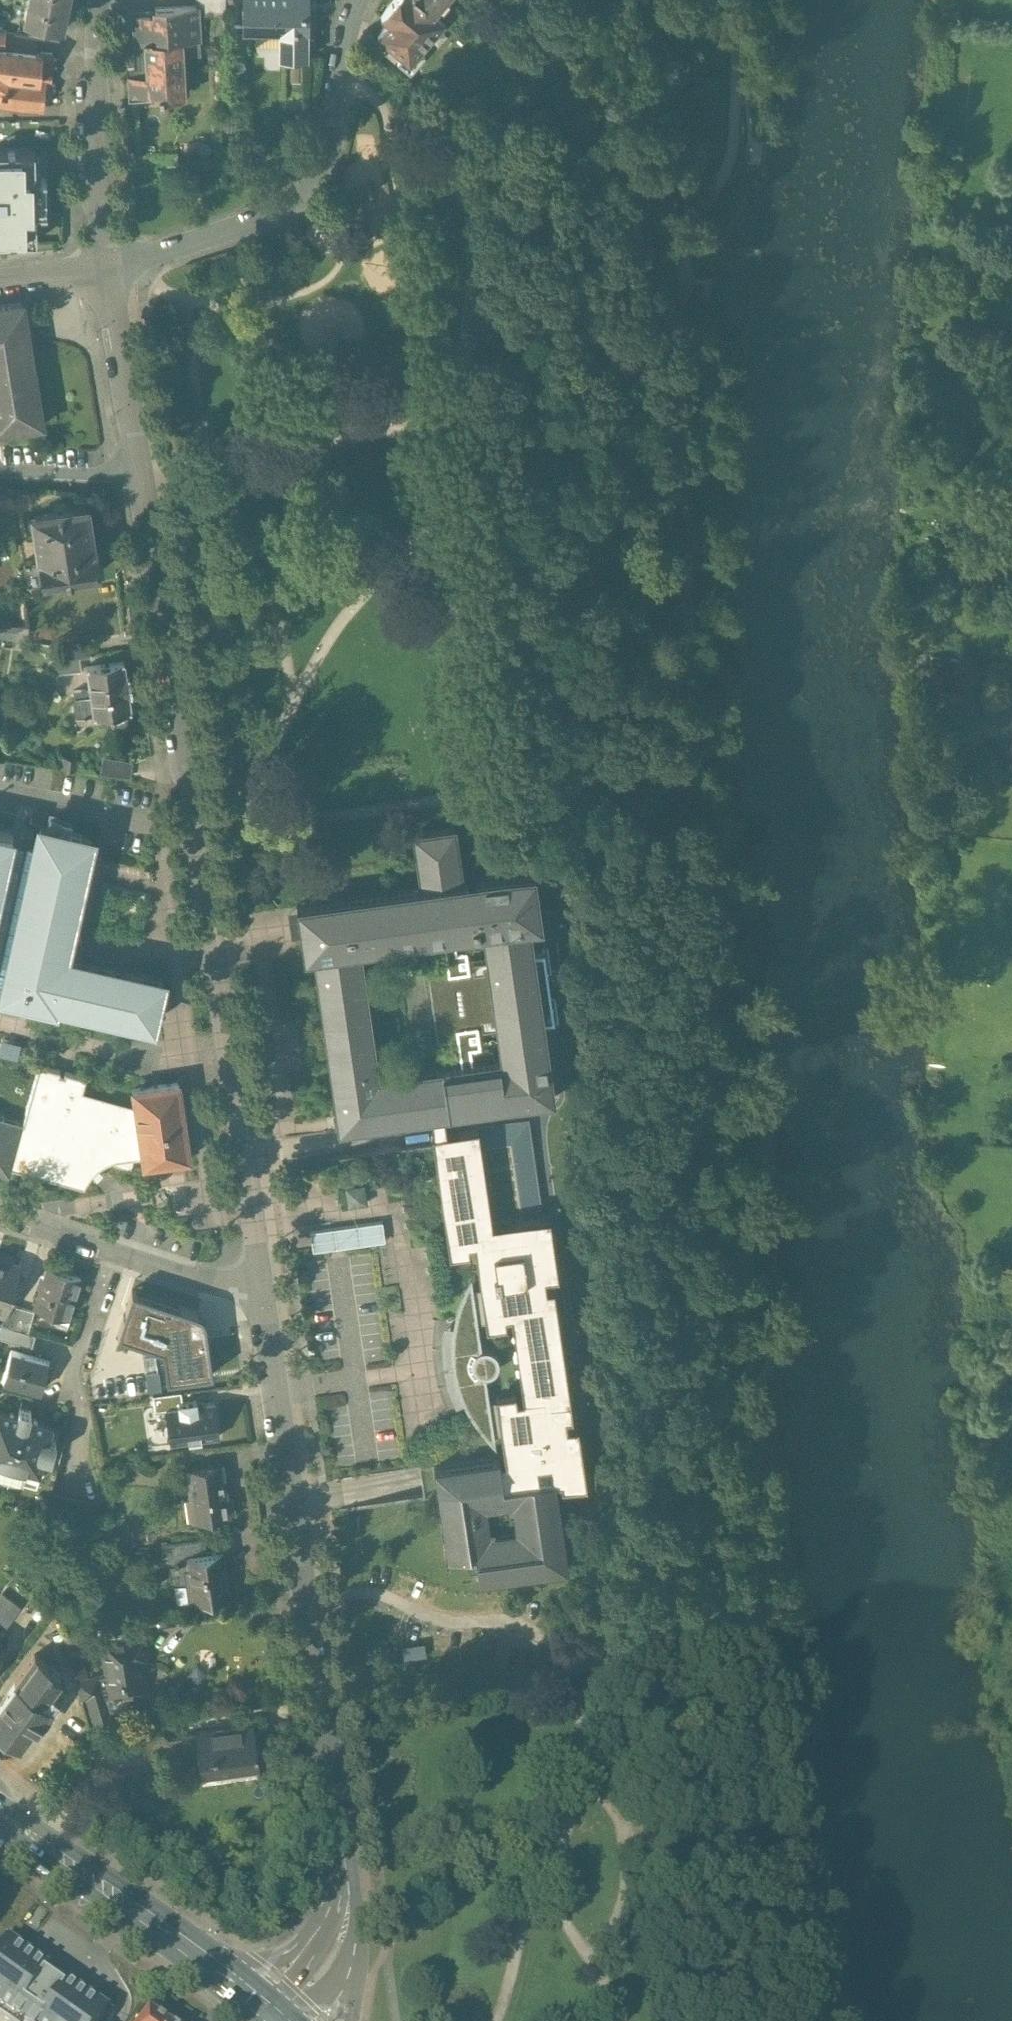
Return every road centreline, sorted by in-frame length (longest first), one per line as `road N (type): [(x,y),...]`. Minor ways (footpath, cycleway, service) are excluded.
road 1 (unclassified): [(262,1297),(200,831),(141,476)]
road 2 (unclassified): [(283,2018),(305,2000),(343,1937),(353,1889),(262,1297)]
road 3 (residential): [(362,0),(336,147),(293,207),(165,254),(107,266)]
road 4 (residential): [(107,266),(102,0)]
road 5 (unclassified): [(141,476),(107,266)]
road 6 (secondary): [(283,2018),(122,1893)]
road 7 (residential): [(115,1252),(66,1402)]
road 8 (residential): [(262,1297),(115,1252)]
road 9 (secondary): [(122,1893),(0,1804)]
road 10 (residential): [(0,467),(141,476)]
road 11 (residential): [(115,1252),(0,1212)]

